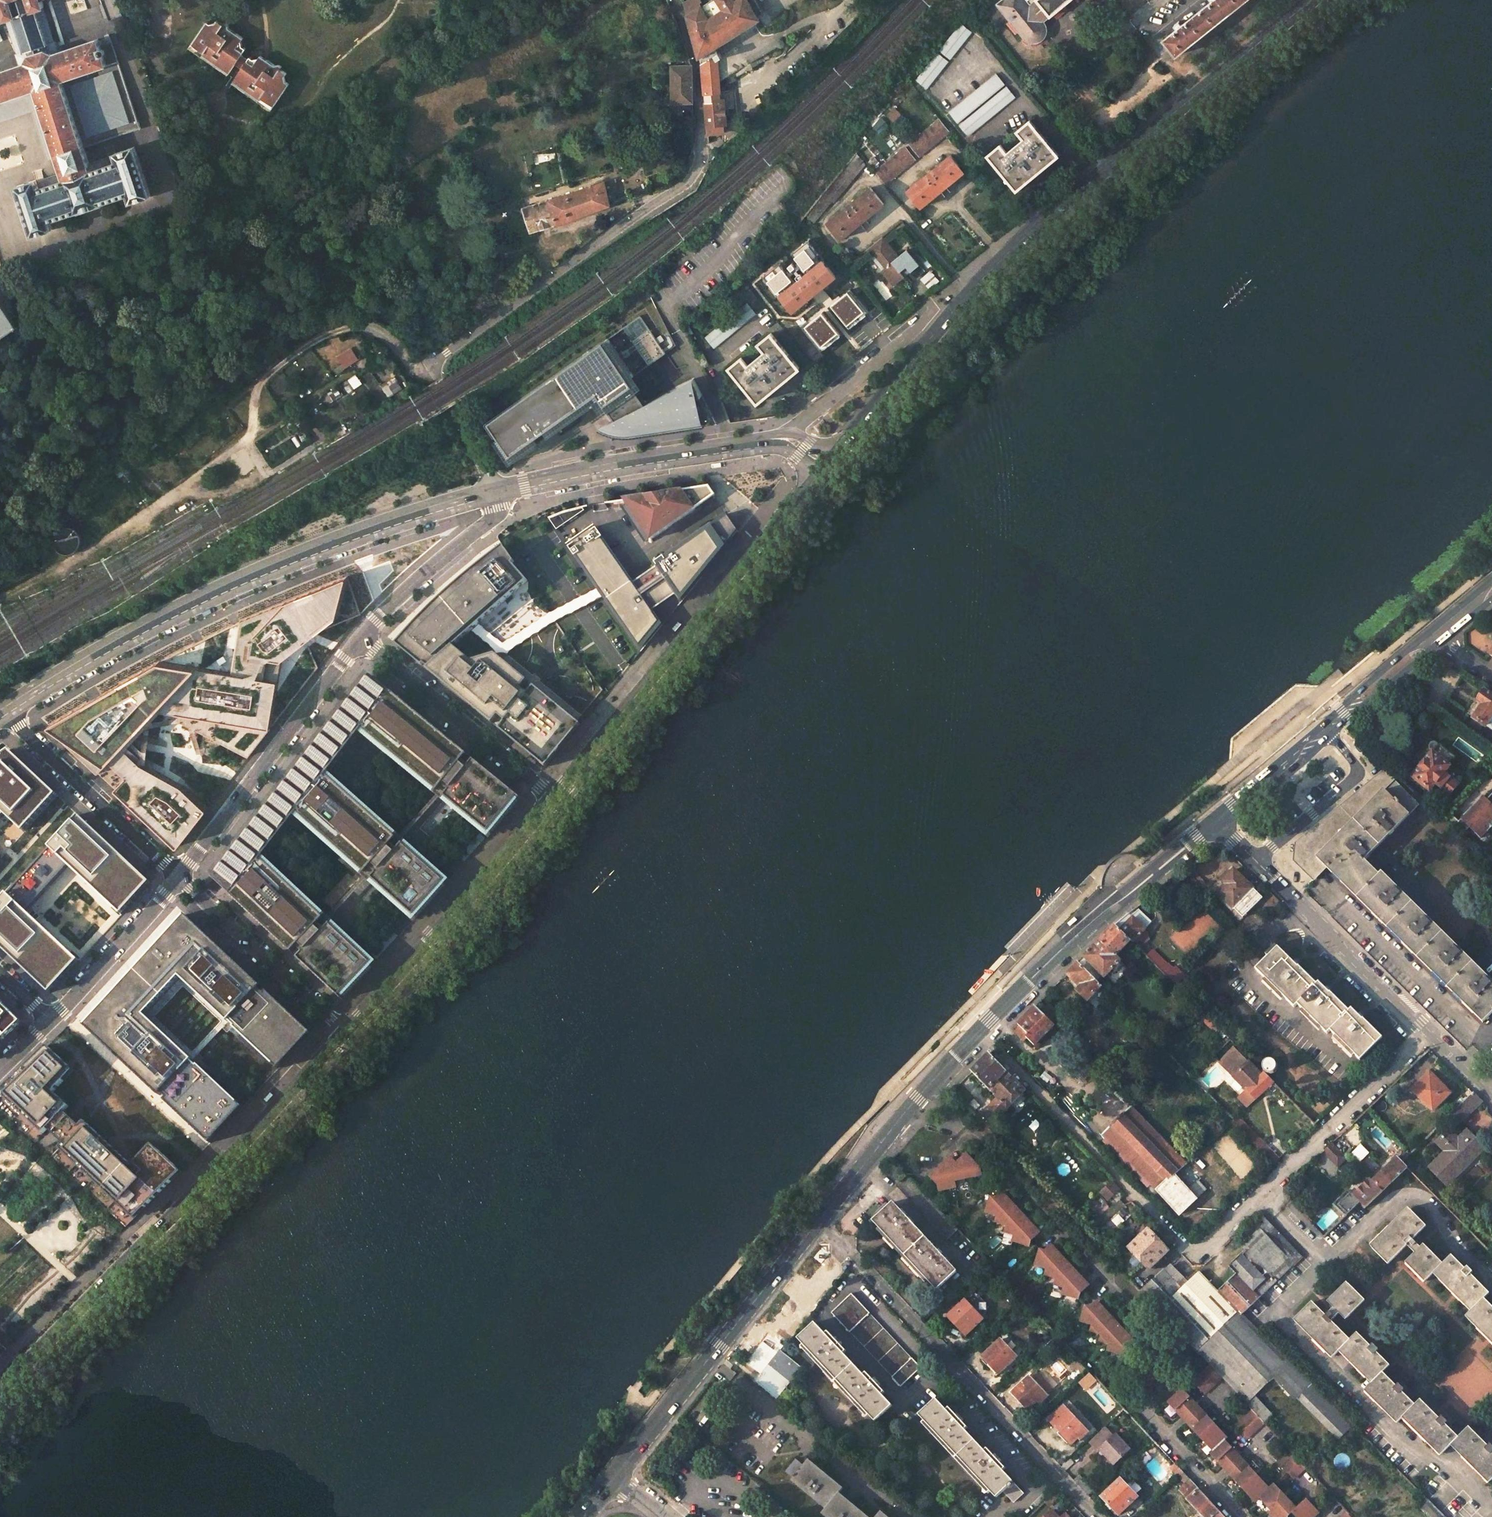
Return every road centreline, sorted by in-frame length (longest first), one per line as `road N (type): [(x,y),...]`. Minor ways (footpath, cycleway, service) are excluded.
road 1 (trunk): [(1491,115),(1273,131),(1084,158),(787,220),(659,256),(437,332),(241,413),(0,542)]
road 2 (trunk): [(0,573),(165,482),(357,395),(675,283),(938,221),(1088,198),(1255,178),(1491,165)]
road 3 (primary): [(838,452),(1002,258),(1313,0)]
road 4 (primary): [(1216,822),(1085,929),(990,1020),(818,1221)]
road 5 (tertiary): [(2,713),(103,652),(306,552),(499,490)]
road 6 (primary): [(0,1393),(346,1034)]
road 7 (residential): [(438,377),(443,355),(685,181),(703,145),(694,61)]
road 8 (primary): [(556,798),(817,477)]
road 9 (residential): [(818,1221),(1097,1516)]
road 10 (primary): [(818,1221),(610,1480)]
road 11 (primary): [(346,1034),(556,798)]
road 12 (residential): [(179,877),(360,638)]
road 13 (tertiary): [(499,490),(790,443)]
road 14 (residential): [(556,798),(360,638)]
road 15 (residential): [(2,713),(179,877)]
road 16 (residential): [(1491,1098),(1327,933)]
road 17 (residential): [(346,1034),(179,877)]
road 18 (residential): [(360,638),(488,523),(499,490)]
road 19 (residential): [(179,877),(50,1022)]
road 20 (primary): [(1216,822),(1344,715)]
road 21 (unclassified): [(1327,933),(1216,822)]
road 22 (residential): [(499,490),(438,377)]
road 23 (primary): [(1344,715),(1441,641)]

